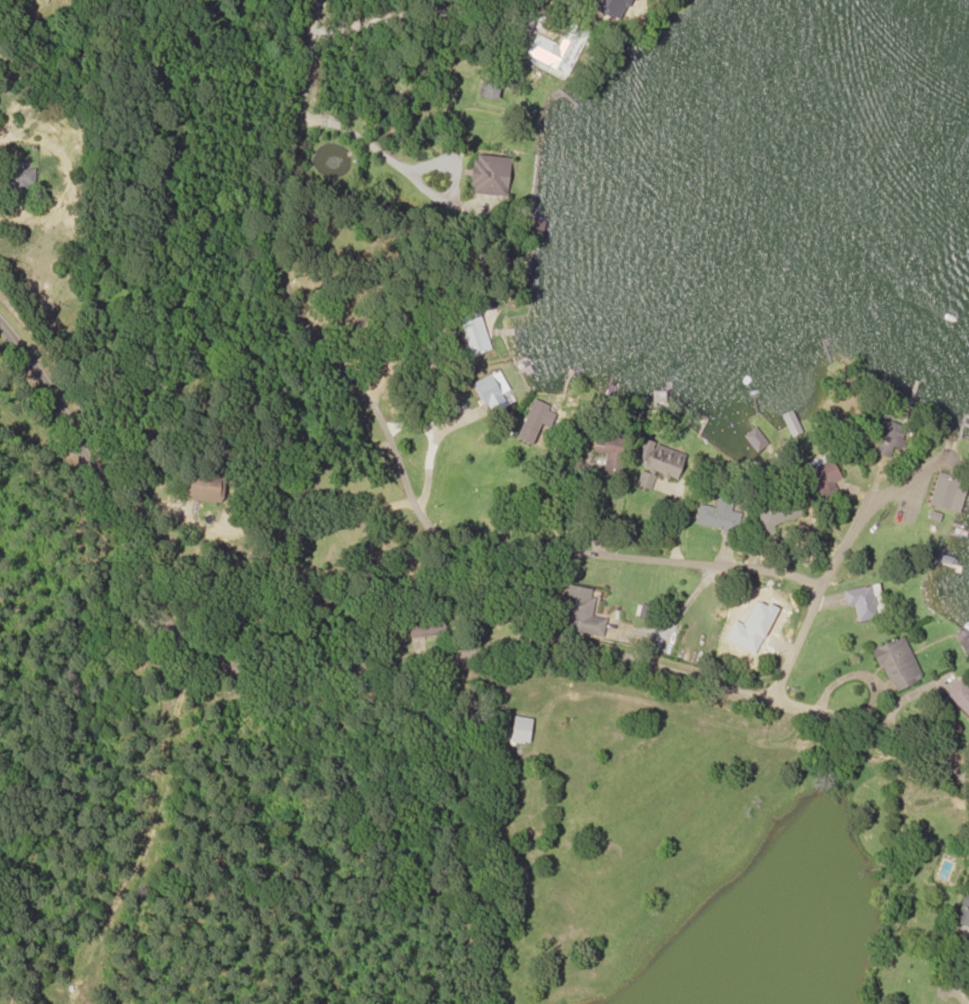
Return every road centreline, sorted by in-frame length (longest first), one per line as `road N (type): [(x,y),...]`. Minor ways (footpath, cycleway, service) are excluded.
road 1 (tertiary): [(968,793),(888,732),(590,657),(505,653),(461,663),(240,671),(189,655),(150,600),(84,459)]
road 2 (residential): [(821,581),(437,542),(362,398),(282,281),(304,15),(313,0)]
road 3 (residential): [(189,655),(114,1003)]
road 4 (residential): [(777,701),(821,581),(860,514),(934,462),(949,462)]
road 5 (tertiary): [(0,323),(84,459)]

